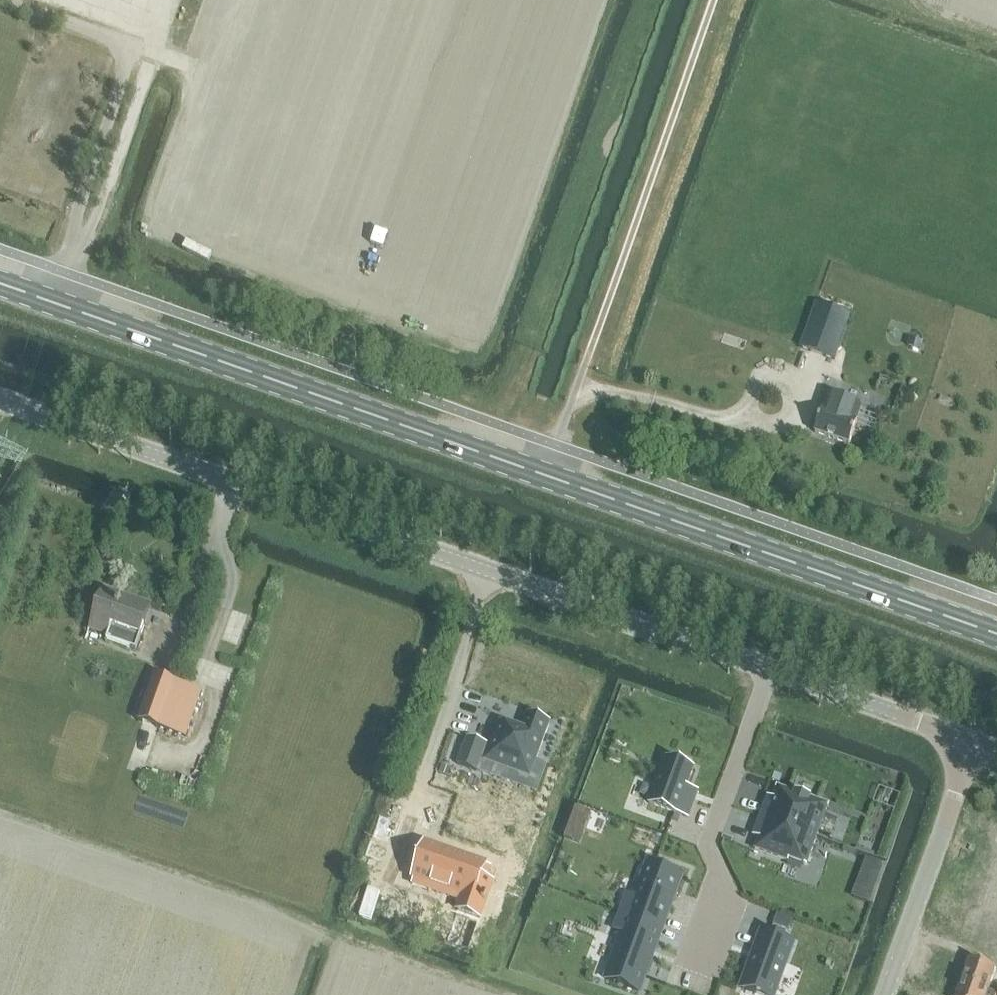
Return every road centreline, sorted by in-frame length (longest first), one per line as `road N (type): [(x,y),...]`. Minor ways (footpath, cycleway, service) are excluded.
road 1 (primary): [(996,633),(0,282)]
road 2 (tertiary): [(769,672),(0,398)]
road 3 (track): [(573,398),(713,0)]
road 4 (unclassified): [(769,672),(708,843),(724,894),(698,968)]
road 5 (tertiary): [(886,994),(971,744)]
road 6 (track): [(173,0),(96,226),(76,241)]
road 7 (tertiary): [(971,744),(769,672)]

